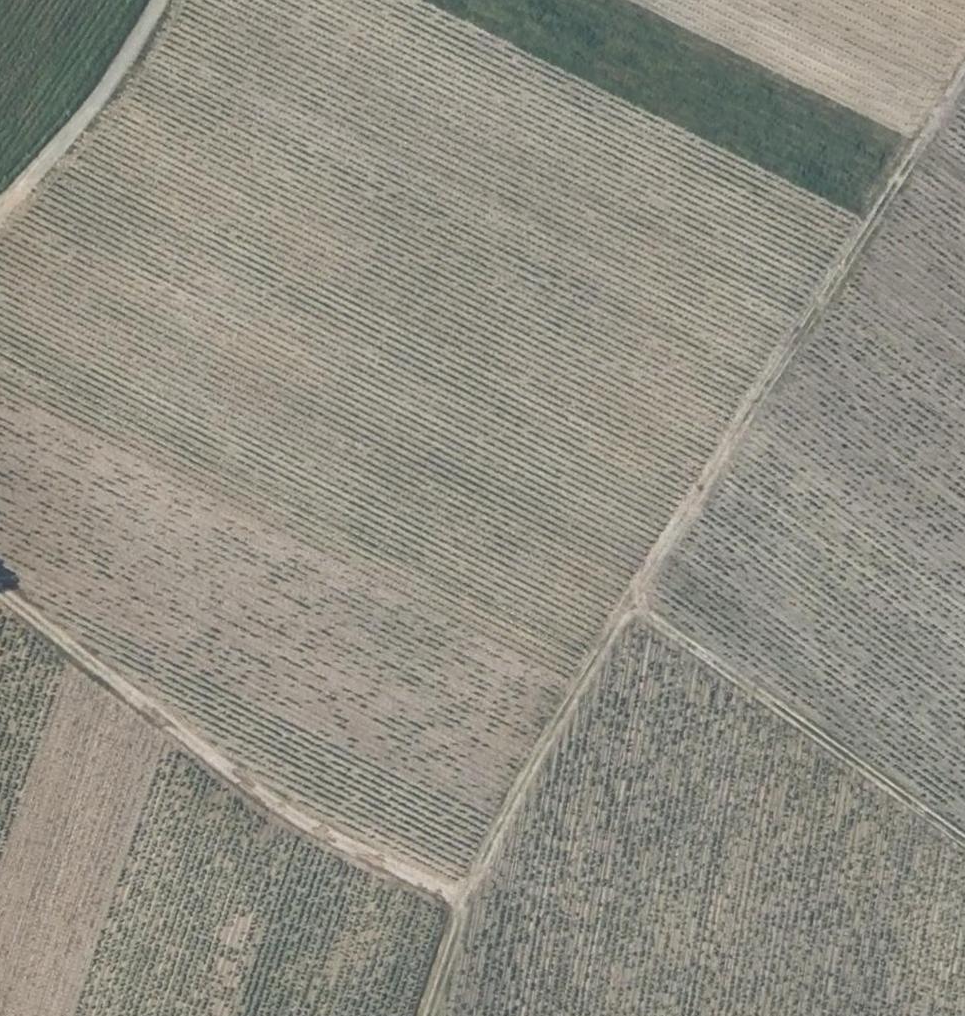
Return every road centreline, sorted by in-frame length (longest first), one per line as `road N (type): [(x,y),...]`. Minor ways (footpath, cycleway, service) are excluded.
road 1 (track): [(964,76),(631,603),(465,895)]
road 2 (track): [(0,595),(300,826),(465,895),(423,1015)]
road 3 (track): [(964,842),(631,603)]
road 4 (track): [(160,0),(51,165),(0,216)]

